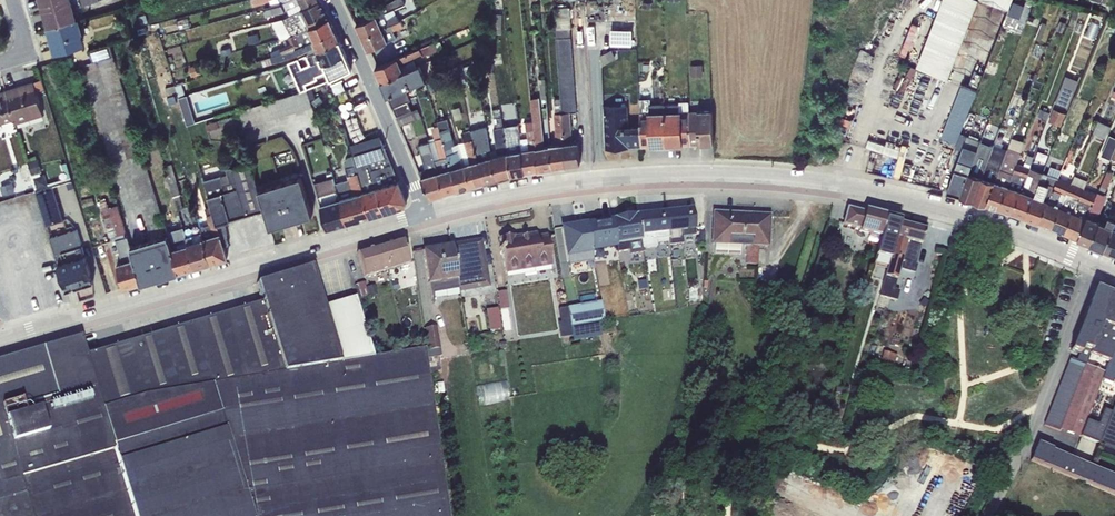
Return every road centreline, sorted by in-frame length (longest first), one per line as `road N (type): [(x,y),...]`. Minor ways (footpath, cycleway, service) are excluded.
road 1 (tertiary): [(435,216),(600,178),(761,177),(954,208),(1092,259)]
road 2 (tertiary): [(0,341),(435,216)]
road 3 (unclassified): [(1092,259),(1032,428),(985,515)]
road 4 (unclassified): [(331,0),(435,216)]

